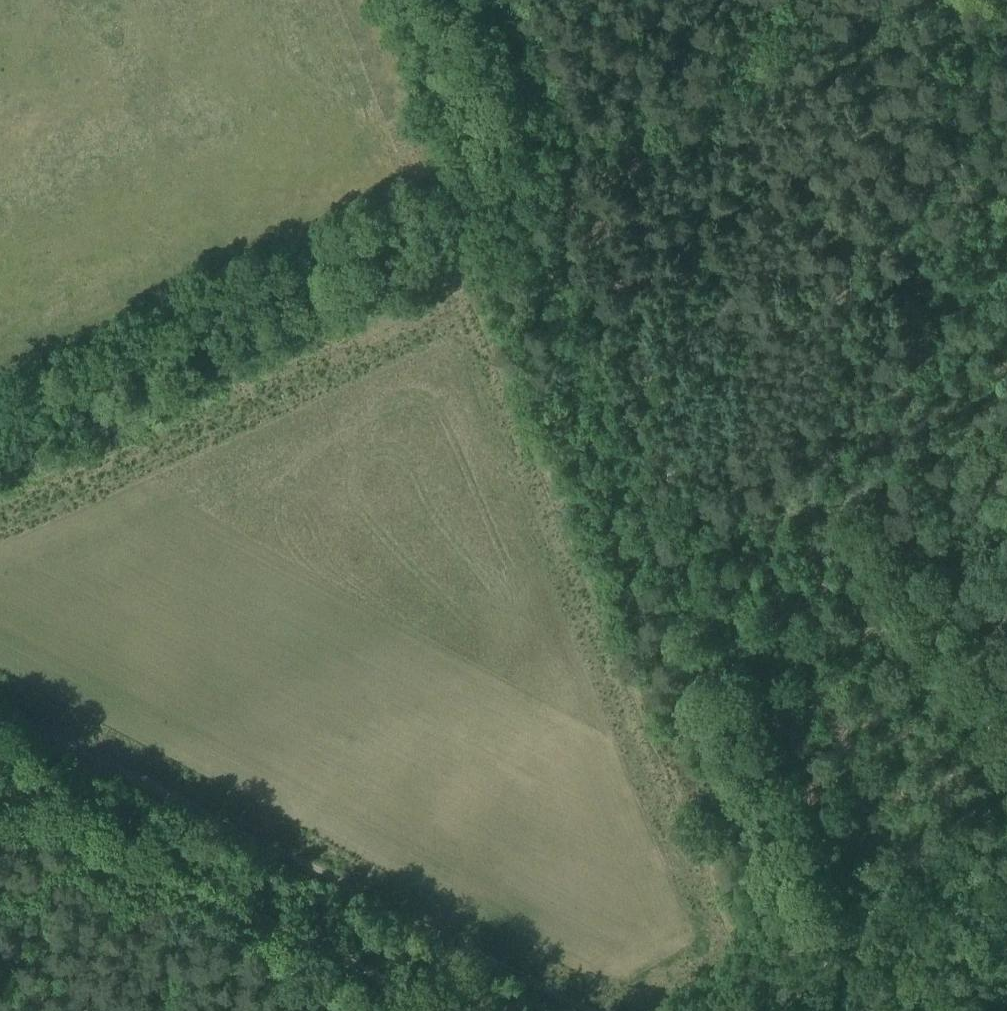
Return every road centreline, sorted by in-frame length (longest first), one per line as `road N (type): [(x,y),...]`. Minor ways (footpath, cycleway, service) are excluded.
road 1 (track): [(501,179),(864,1010)]
road 2 (track): [(0,402),(501,179)]
road 3 (track): [(429,1010),(0,793)]
road 4 (track): [(501,179),(894,0)]
road 5 (track): [(429,0),(501,179)]

